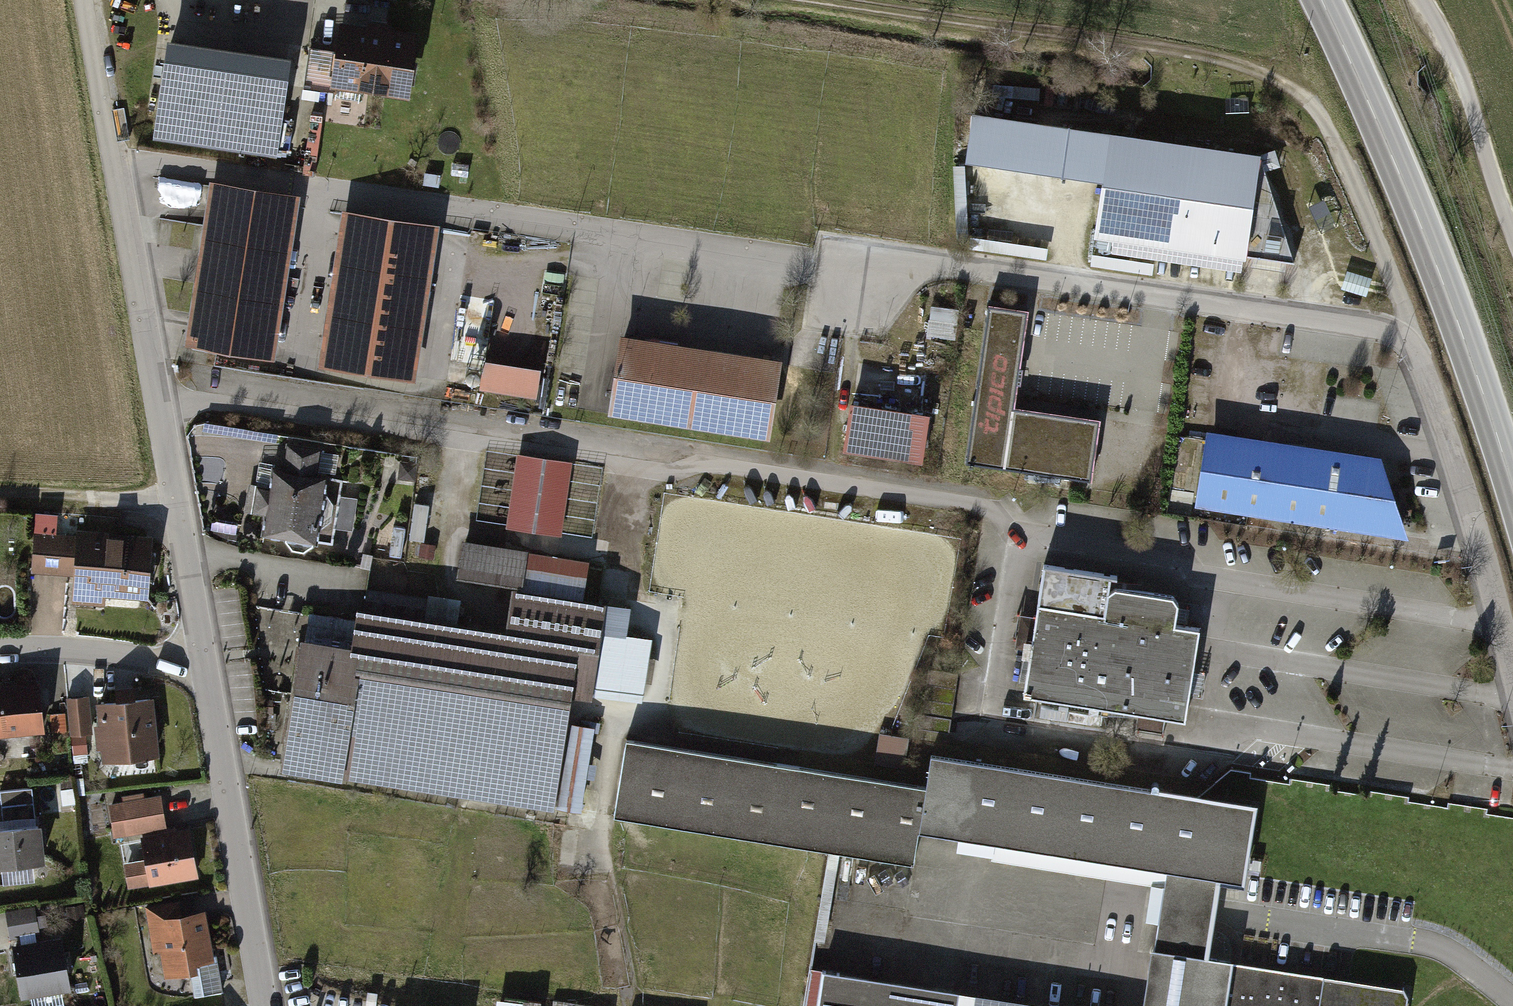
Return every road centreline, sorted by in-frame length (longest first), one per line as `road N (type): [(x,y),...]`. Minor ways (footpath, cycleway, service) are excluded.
road 1 (unclassified): [(838,0),(1224,58),(1290,88),(1317,111),(1348,168),(1412,333)]
road 2 (residential): [(200,663),(81,0)]
road 3 (residential): [(866,253),(1412,333)]
road 4 (primary): [(1512,469),(1491,390),(1328,0)]
road 5 (residential): [(1412,333),(1512,702)]
road 6 (residential): [(265,1005),(200,663)]
road 7 (unclassified): [(1423,0),(1464,82),(1512,220)]
road 8 (residential): [(0,646),(82,645),(200,663)]
road 9 (track): [(172,501),(0,489)]

